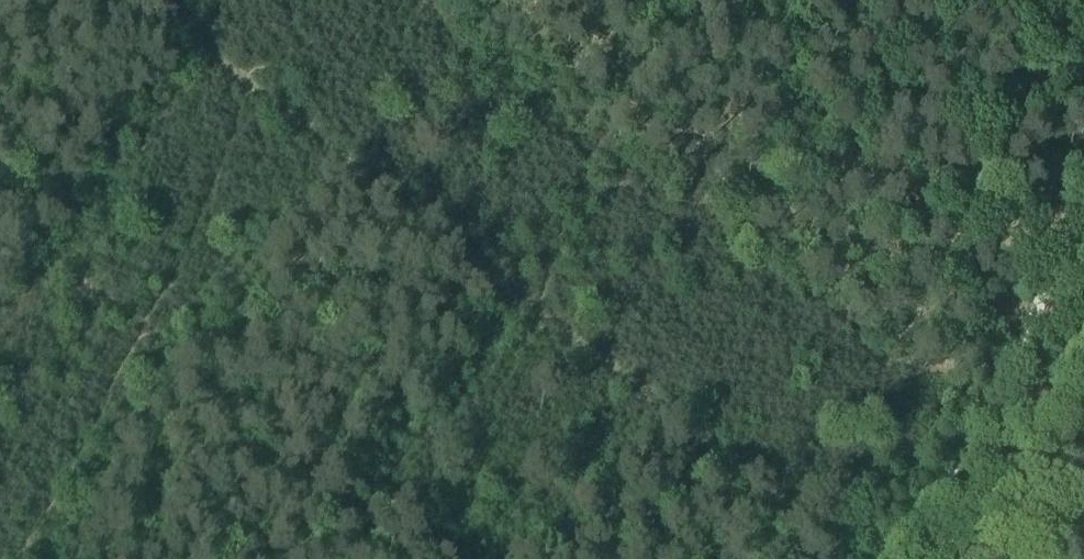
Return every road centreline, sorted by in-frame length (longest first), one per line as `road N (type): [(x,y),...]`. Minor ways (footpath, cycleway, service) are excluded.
road 1 (track): [(131,0),(847,558)]
road 2 (tertiary): [(966,558),(1083,356)]

